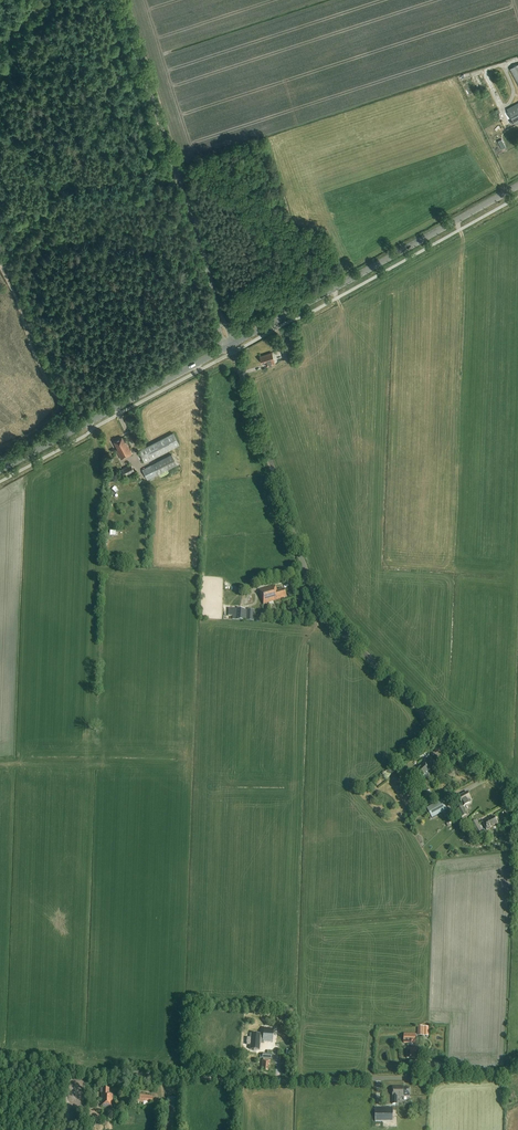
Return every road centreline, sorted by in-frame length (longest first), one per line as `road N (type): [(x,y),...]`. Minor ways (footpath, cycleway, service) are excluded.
road 1 (unclassified): [(517,798),(462,759),(319,610),(233,352)]
road 2 (unclassified): [(0,1061),(237,1078),(448,1077),(517,1066)]
road 3 (unclassified): [(221,322),(119,0)]
road 4 (tertiary): [(234,344),(517,186)]
road 5 (tertiary): [(0,471),(228,347)]
road 6 (track): [(0,266),(59,403),(37,429),(0,448)]

